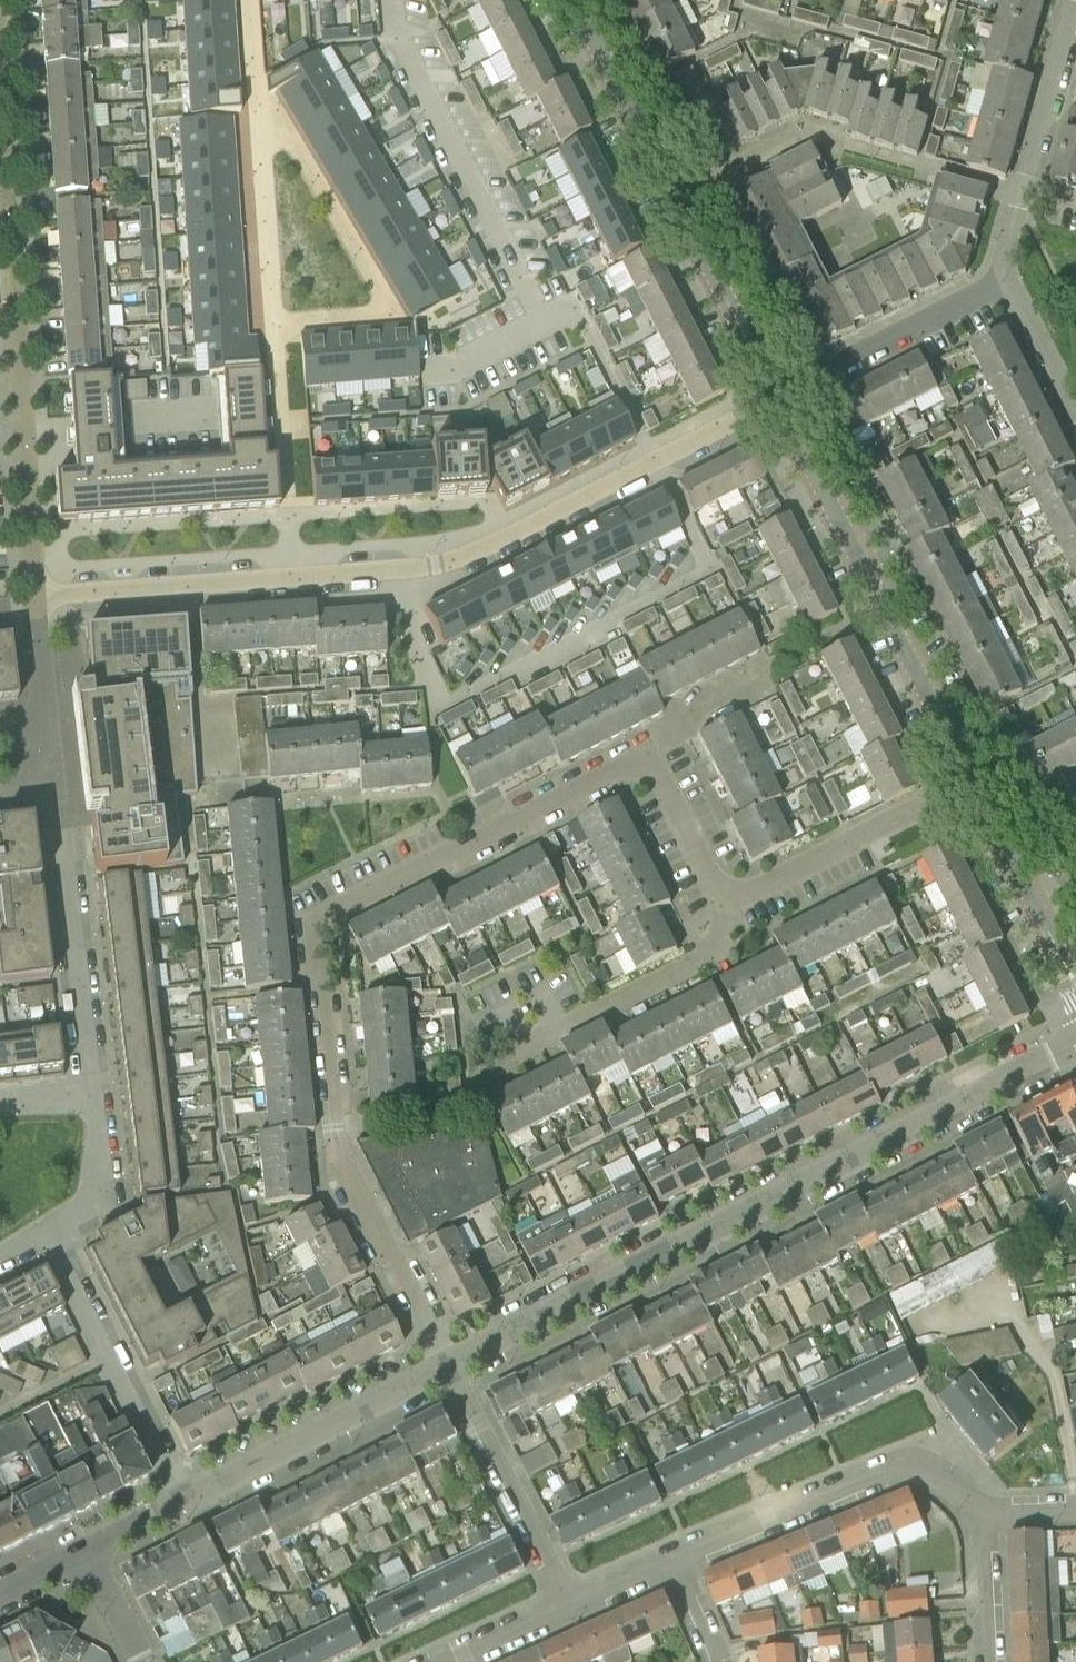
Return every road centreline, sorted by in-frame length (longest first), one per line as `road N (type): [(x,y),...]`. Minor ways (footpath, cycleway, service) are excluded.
road 1 (residential): [(447,1366),(338,1150),(320,931),(327,918),(644,752)]
road 2 (residential): [(447,1366),(1075,1050)]
road 3 (residential): [(291,577),(246,0)]
road 4 (residential): [(778,395),(573,0)]
road 5 (residential): [(979,786),(778,395)]
road 6 (residential): [(404,569),(457,557),(778,395)]
road 7 (residential): [(32,598),(9,207)]
road 8 (residential): [(673,1560),(899,1466),(938,1474),(985,1508)]
road 9 (residential): [(56,791),(93,1093)]
road 10 (residential): [(50,1234),(192,1501)]
road 11 (residential): [(192,1501),(447,1366)]
road 12 (residential): [(489,1058),(709,950),(725,912)]
road 13 (residential): [(725,912),(979,786)]
road 14 (residential): [(572,1604),(447,1366)]
road 15 (residential): [(291,577),(32,598)]
road 16 (residential): [(778,395),(996,286)]
road 17 (residential): [(1023,193),(1075,5)]
road 18 (residential): [(725,912),(644,752)]
road 19 (residential): [(1075,980),(997,822)]
road 20 (residential): [(50,1234),(102,1204),(93,1093)]
road 21 (residential): [(1070,425),(996,286)]
road 22 (residential): [(993,1661),(985,1508)]
road 23 (residential): [(644,752),(653,738),(768,681)]
road 24 (residential): [(449,1661),(572,1604)]
road 25 (residential): [(48,727),(32,598)]
road 26 (residential): [(9,207),(0,82)]
road 27 (residential): [(81,1557),(192,1501)]
road 28 (residential): [(140,1661),(81,1557)]

